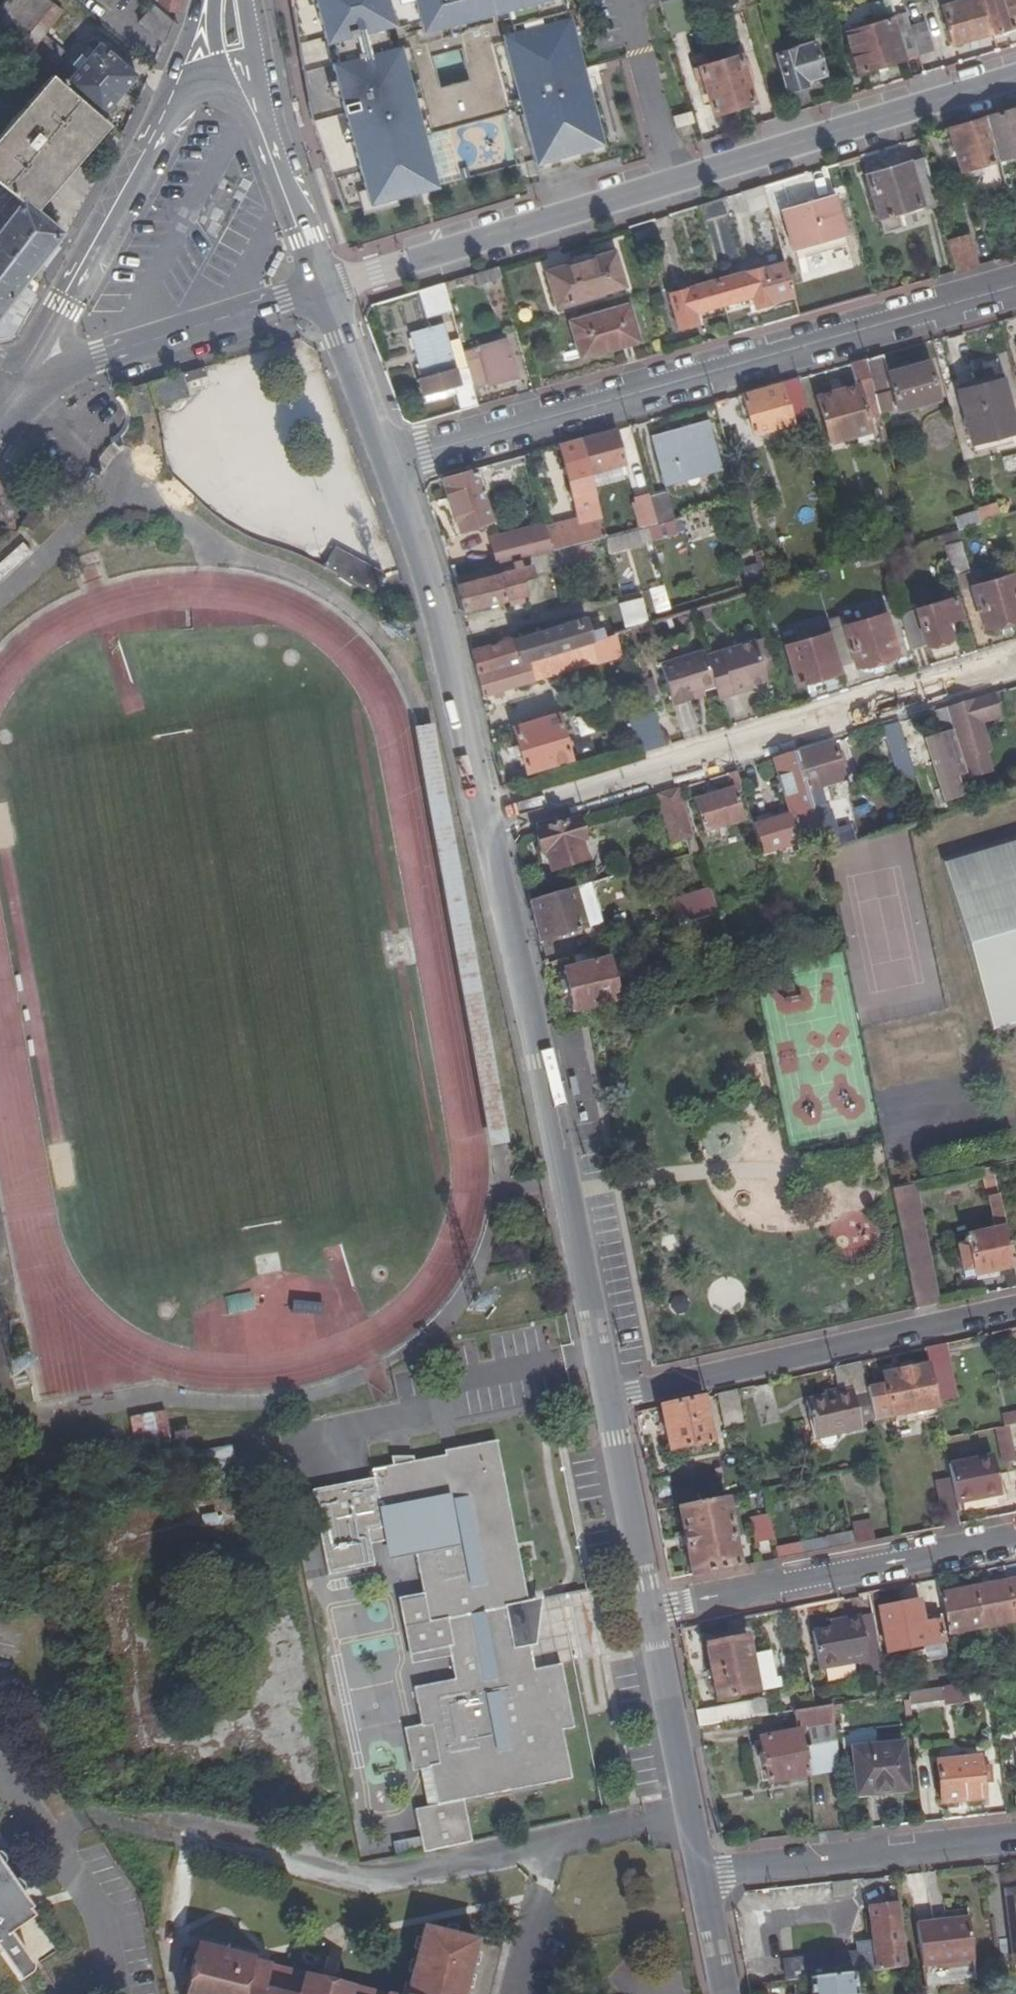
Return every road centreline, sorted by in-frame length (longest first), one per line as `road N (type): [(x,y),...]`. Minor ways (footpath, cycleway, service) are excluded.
road 1 (secondary): [(321,288),(1015,76)]
road 2 (residential): [(388,463),(1015,283)]
road 3 (residential): [(487,820),(608,1399)]
road 4 (residential): [(487,820),(1015,661)]
road 5 (residential): [(608,1399),(1015,1309)]
road 6 (residential): [(388,463),(425,564),(487,820)]
road 7 (residential): [(1015,1540),(653,1610)]
road 8 (residential): [(704,1873),(1015,1839)]
road 9 (residential): [(653,1610),(704,1873)]
road 10 (secondary): [(82,361),(321,288)]
road 11 (tertiary): [(165,113),(70,308)]
road 12 (residential): [(608,1399),(653,1610)]
road 13 (residential): [(321,288),(388,463)]
road 14 (tertiary): [(321,288),(262,130)]
road 15 (tertiary): [(262,130),(246,0)]
road 16 (residential): [(704,1873),(725,1993)]

